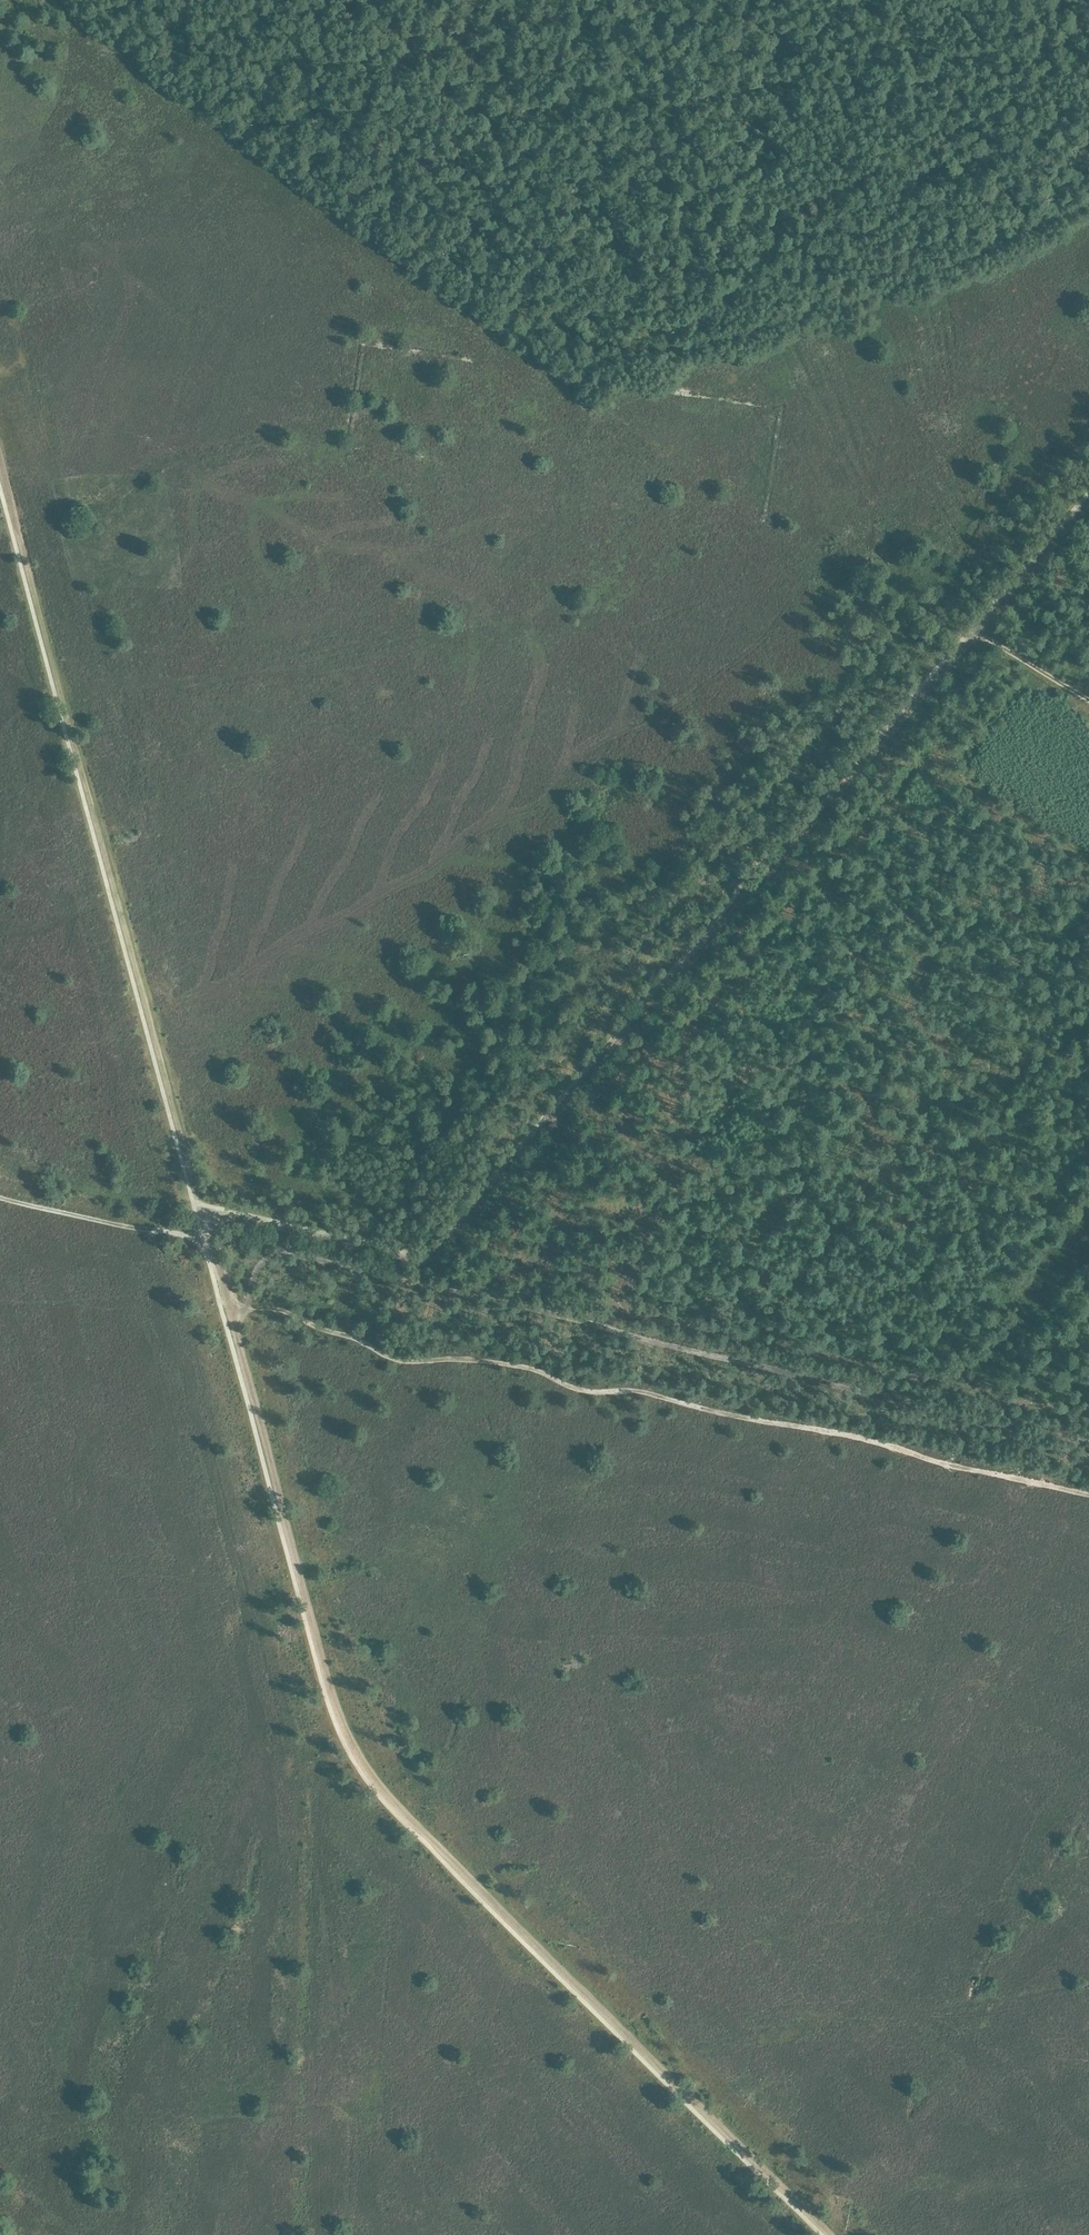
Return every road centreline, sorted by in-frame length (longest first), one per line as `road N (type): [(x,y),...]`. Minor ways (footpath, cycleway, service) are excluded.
road 1 (track): [(1088,502),(434,1256),(417,1261),(204,1211)]
road 2 (track): [(830,2234),(375,1773),(323,1662),(230,1305)]
road 3 (track): [(204,1211),(0,452)]
road 4 (track): [(212,1239),(0,1197)]
road 5 (track): [(1088,699),(970,630)]

